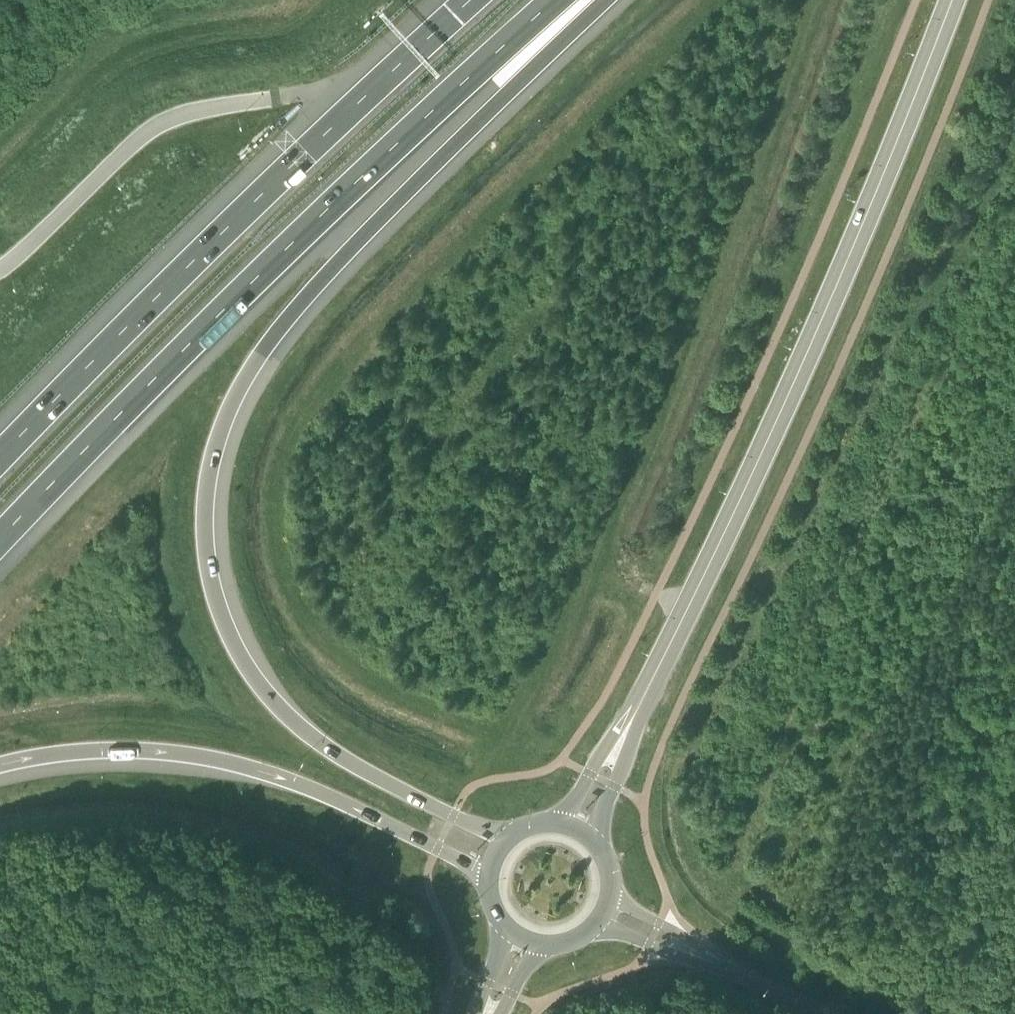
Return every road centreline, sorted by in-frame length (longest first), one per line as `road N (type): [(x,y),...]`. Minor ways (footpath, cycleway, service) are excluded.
road 1 (motorway): [(506,839),(376,776),(274,700),(217,606),(205,493),(248,373),(284,323),(342,256),(604,0)]
road 2 (secondary): [(577,830),(766,443),(952,0)]
road 3 (motorway): [(0,541),(262,272),(558,0)]
road 4 (motorway): [(472,0),(227,229),(0,460)]
road 5 (motorway): [(0,763),(114,749),(226,760),(366,812),(488,878)]
road 6 (unclassified): [(603,911),(826,1013)]

